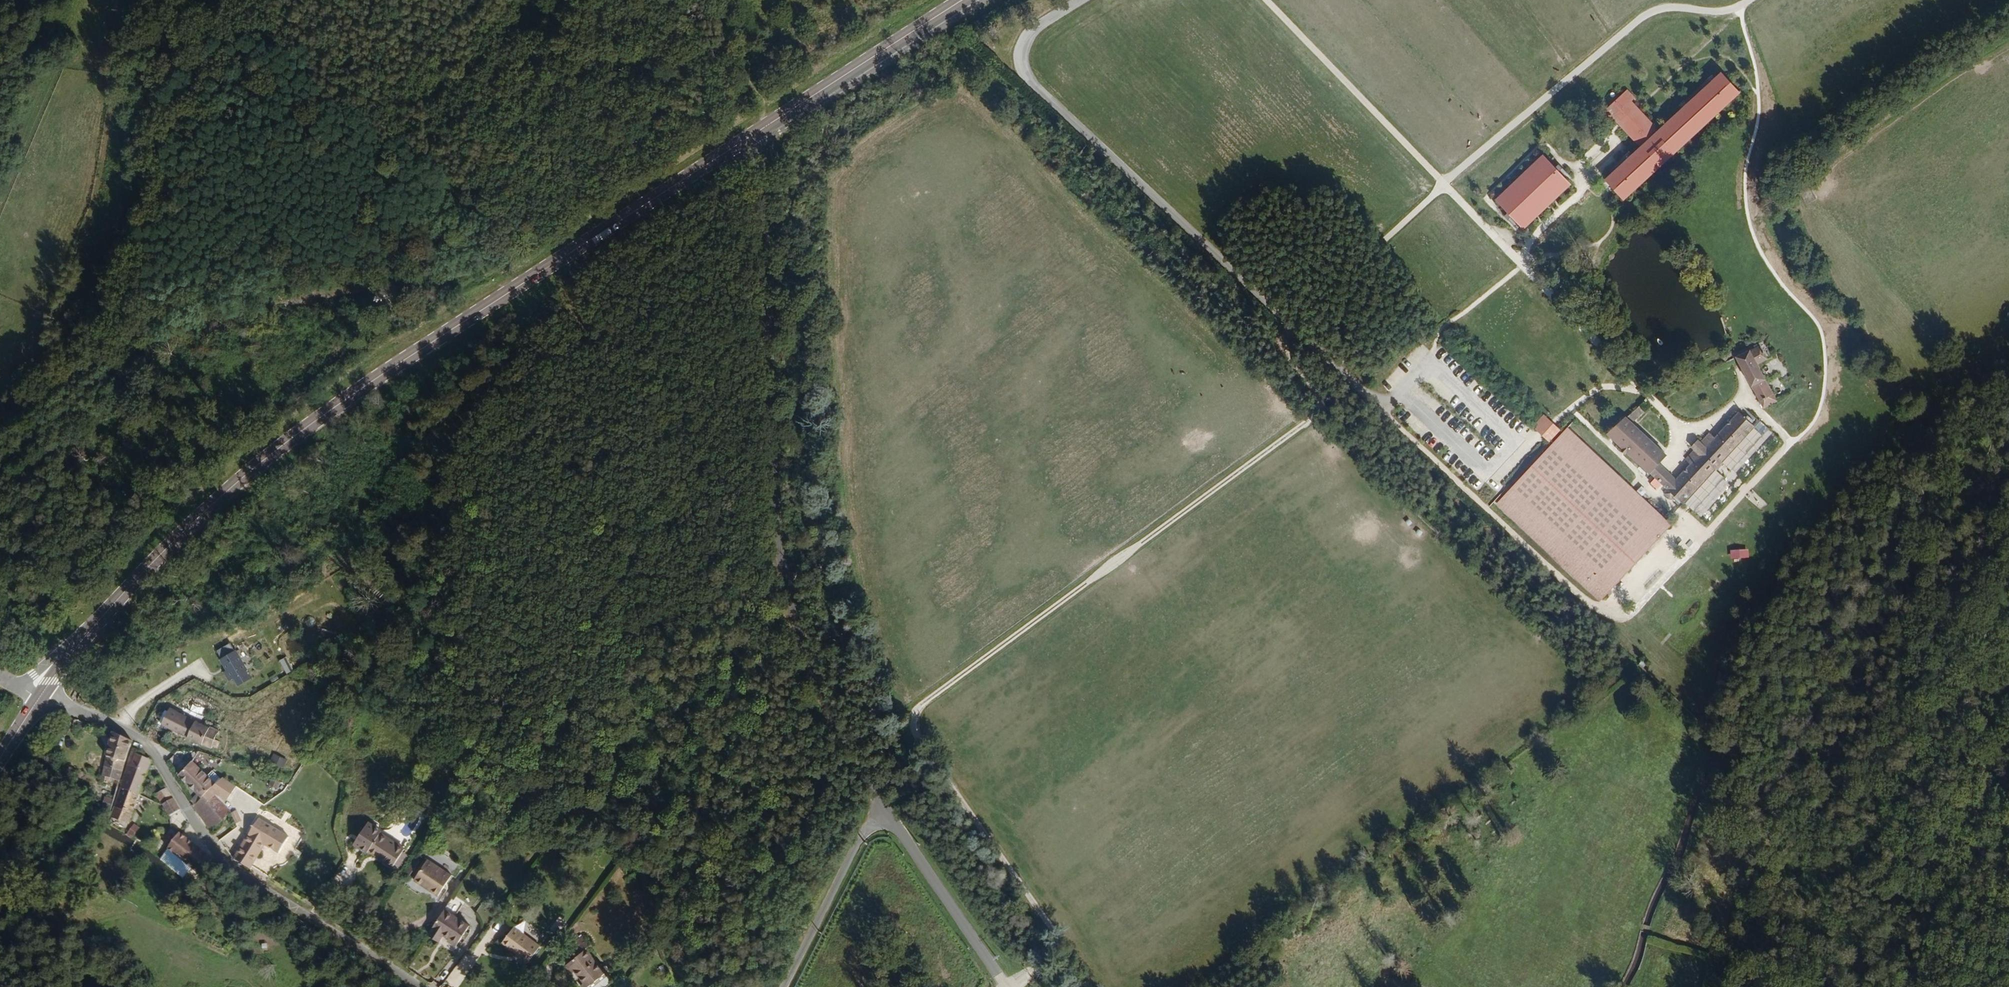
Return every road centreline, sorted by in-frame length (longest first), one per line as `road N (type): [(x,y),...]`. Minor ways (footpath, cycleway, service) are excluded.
road 1 (track): [(1358,386),(915,713),(917,739),(1053,931),(1051,952),(1009,986)]
road 2 (primary): [(84,638),(186,528),(293,437),(751,136)]
road 3 (tertiary): [(885,810),(814,676),(783,569),(751,136)]
road 4 (track): [(1384,402),(1385,419),(1604,613),(1685,523),(1703,538),(1791,442)]
road 5 (track): [(1292,324),(1443,182),(1648,14),(1675,7),(1712,14),(1749,0)]
road 6 (track): [(1649,395),(1266,0)]
road 7 (residential): [(40,698),(142,741),(233,868),(415,986)]
road 8 (track): [(169,0),(156,80),(146,347)]
road 9 (primary): [(751,136),(962,0)]
road 10 (track): [(1518,259),(1622,150),(1610,137),(1576,169)]
road 11 (tertiary): [(1006,986),(885,810)]
road 12 (track): [(146,347),(16,455),(0,491)]
road 13 (unclassified): [(783,986),(861,835),(885,810)]
road 14 (track): [(736,0),(761,129)]
road 15 (track): [(0,539),(6,634),(0,660)]

